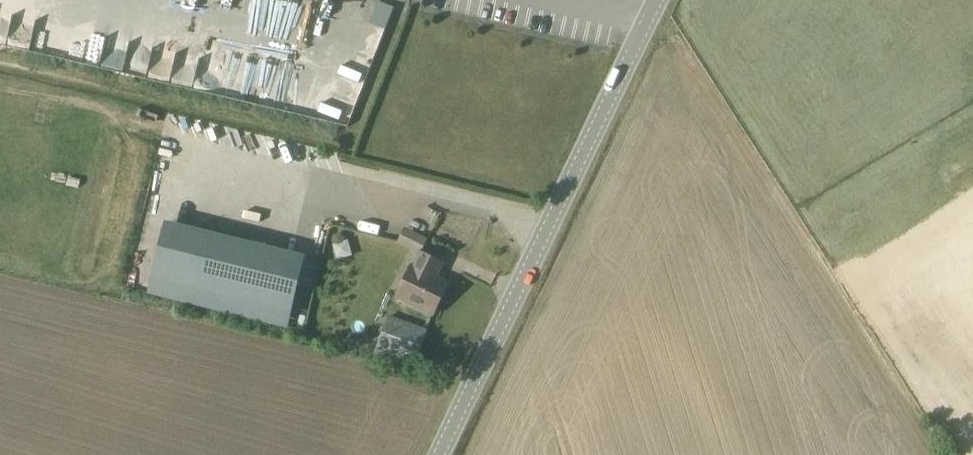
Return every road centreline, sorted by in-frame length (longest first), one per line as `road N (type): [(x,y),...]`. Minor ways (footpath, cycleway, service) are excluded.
road 1 (tertiary): [(663,0),(441,454)]

